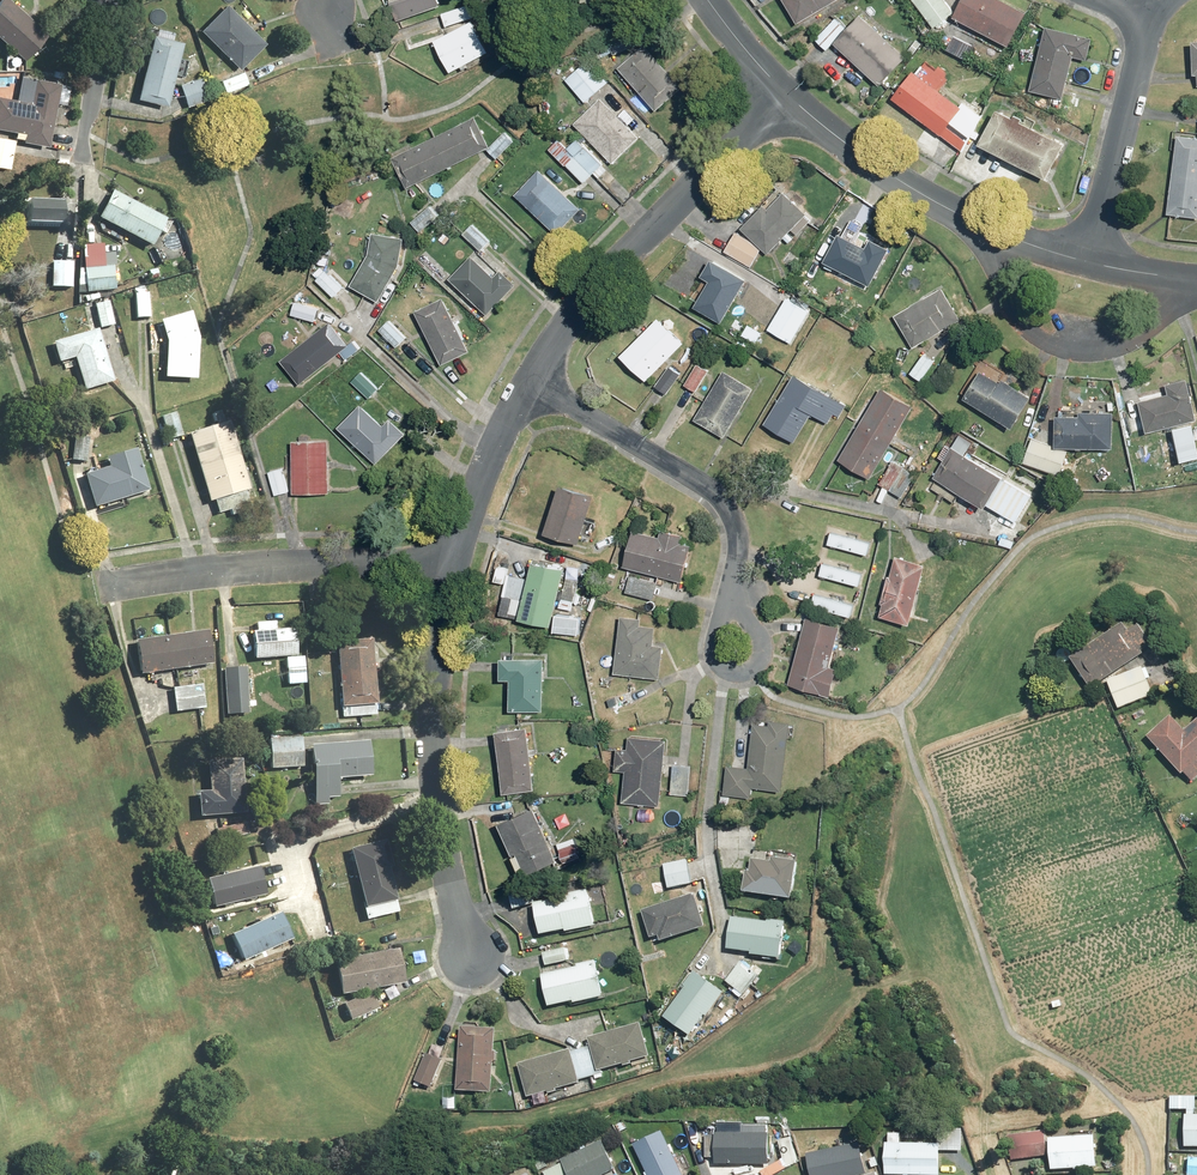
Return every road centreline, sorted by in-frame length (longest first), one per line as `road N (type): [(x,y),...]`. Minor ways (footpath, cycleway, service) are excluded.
road 1 (residential): [(474,957),(436,789),(434,687),(446,562)]
road 2 (residential): [(527,383),(593,284),(787,90)]
road 3 (residential): [(1091,261),(1040,248),(942,203),(787,90)]
road 4 (residential): [(98,578),(283,563),(446,562)]
road 5 (residential): [(740,582),(737,527),(715,491),(527,383)]
road 6 (residential): [(1151,22),(1091,261)]
road 7 (residential): [(446,562),(527,383)]
road 8 (residential): [(740,582),(758,630),(758,664),(744,674),(720,668),(714,657),(719,616)]
road 9 (residential): [(110,0),(81,159)]

